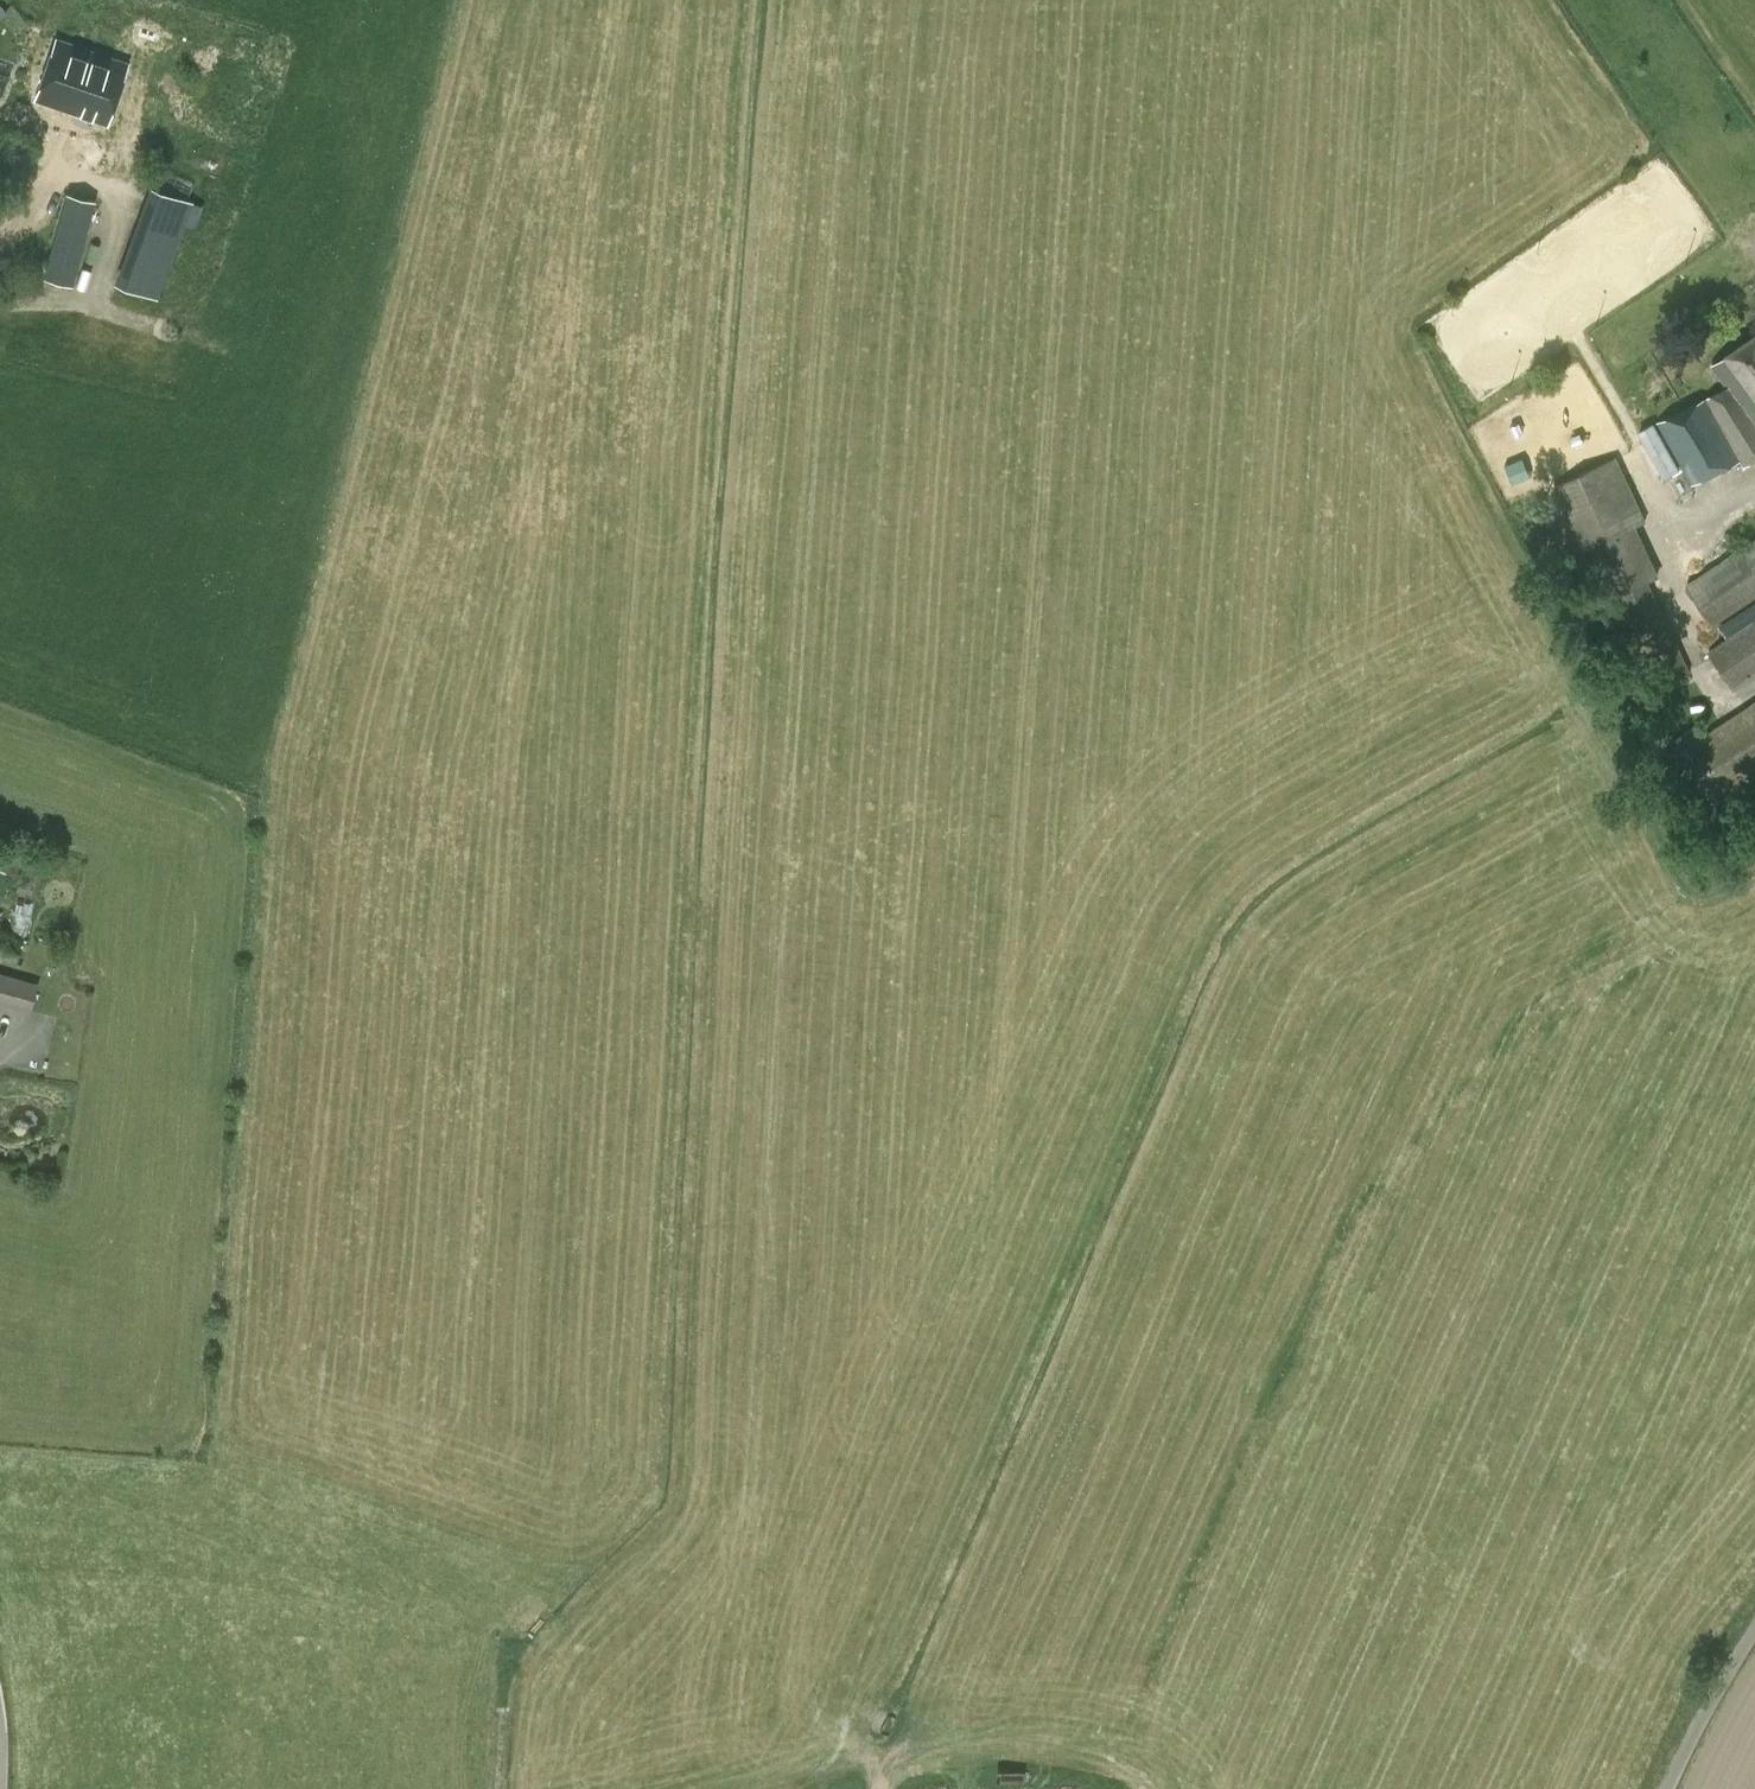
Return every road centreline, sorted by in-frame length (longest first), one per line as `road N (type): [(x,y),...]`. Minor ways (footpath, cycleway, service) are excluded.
road 1 (unclassified): [(1671,1788),(1754,1615)]

